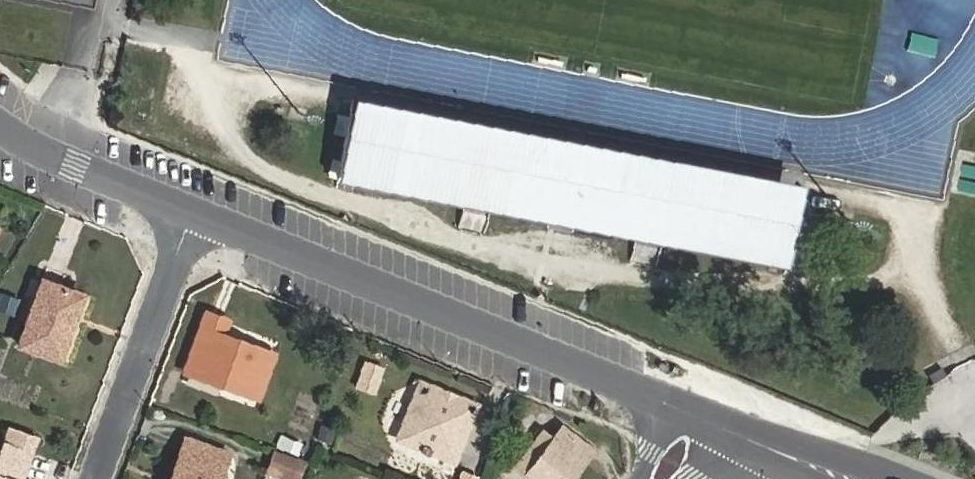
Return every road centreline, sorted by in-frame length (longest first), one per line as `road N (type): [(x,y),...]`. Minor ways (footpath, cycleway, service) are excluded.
road 1 (residential): [(191,214),(695,417)]
road 2 (residential): [(95,478),(191,214)]
road 3 (residential): [(0,127),(191,214)]
road 4 (residential): [(695,417),(845,478)]

